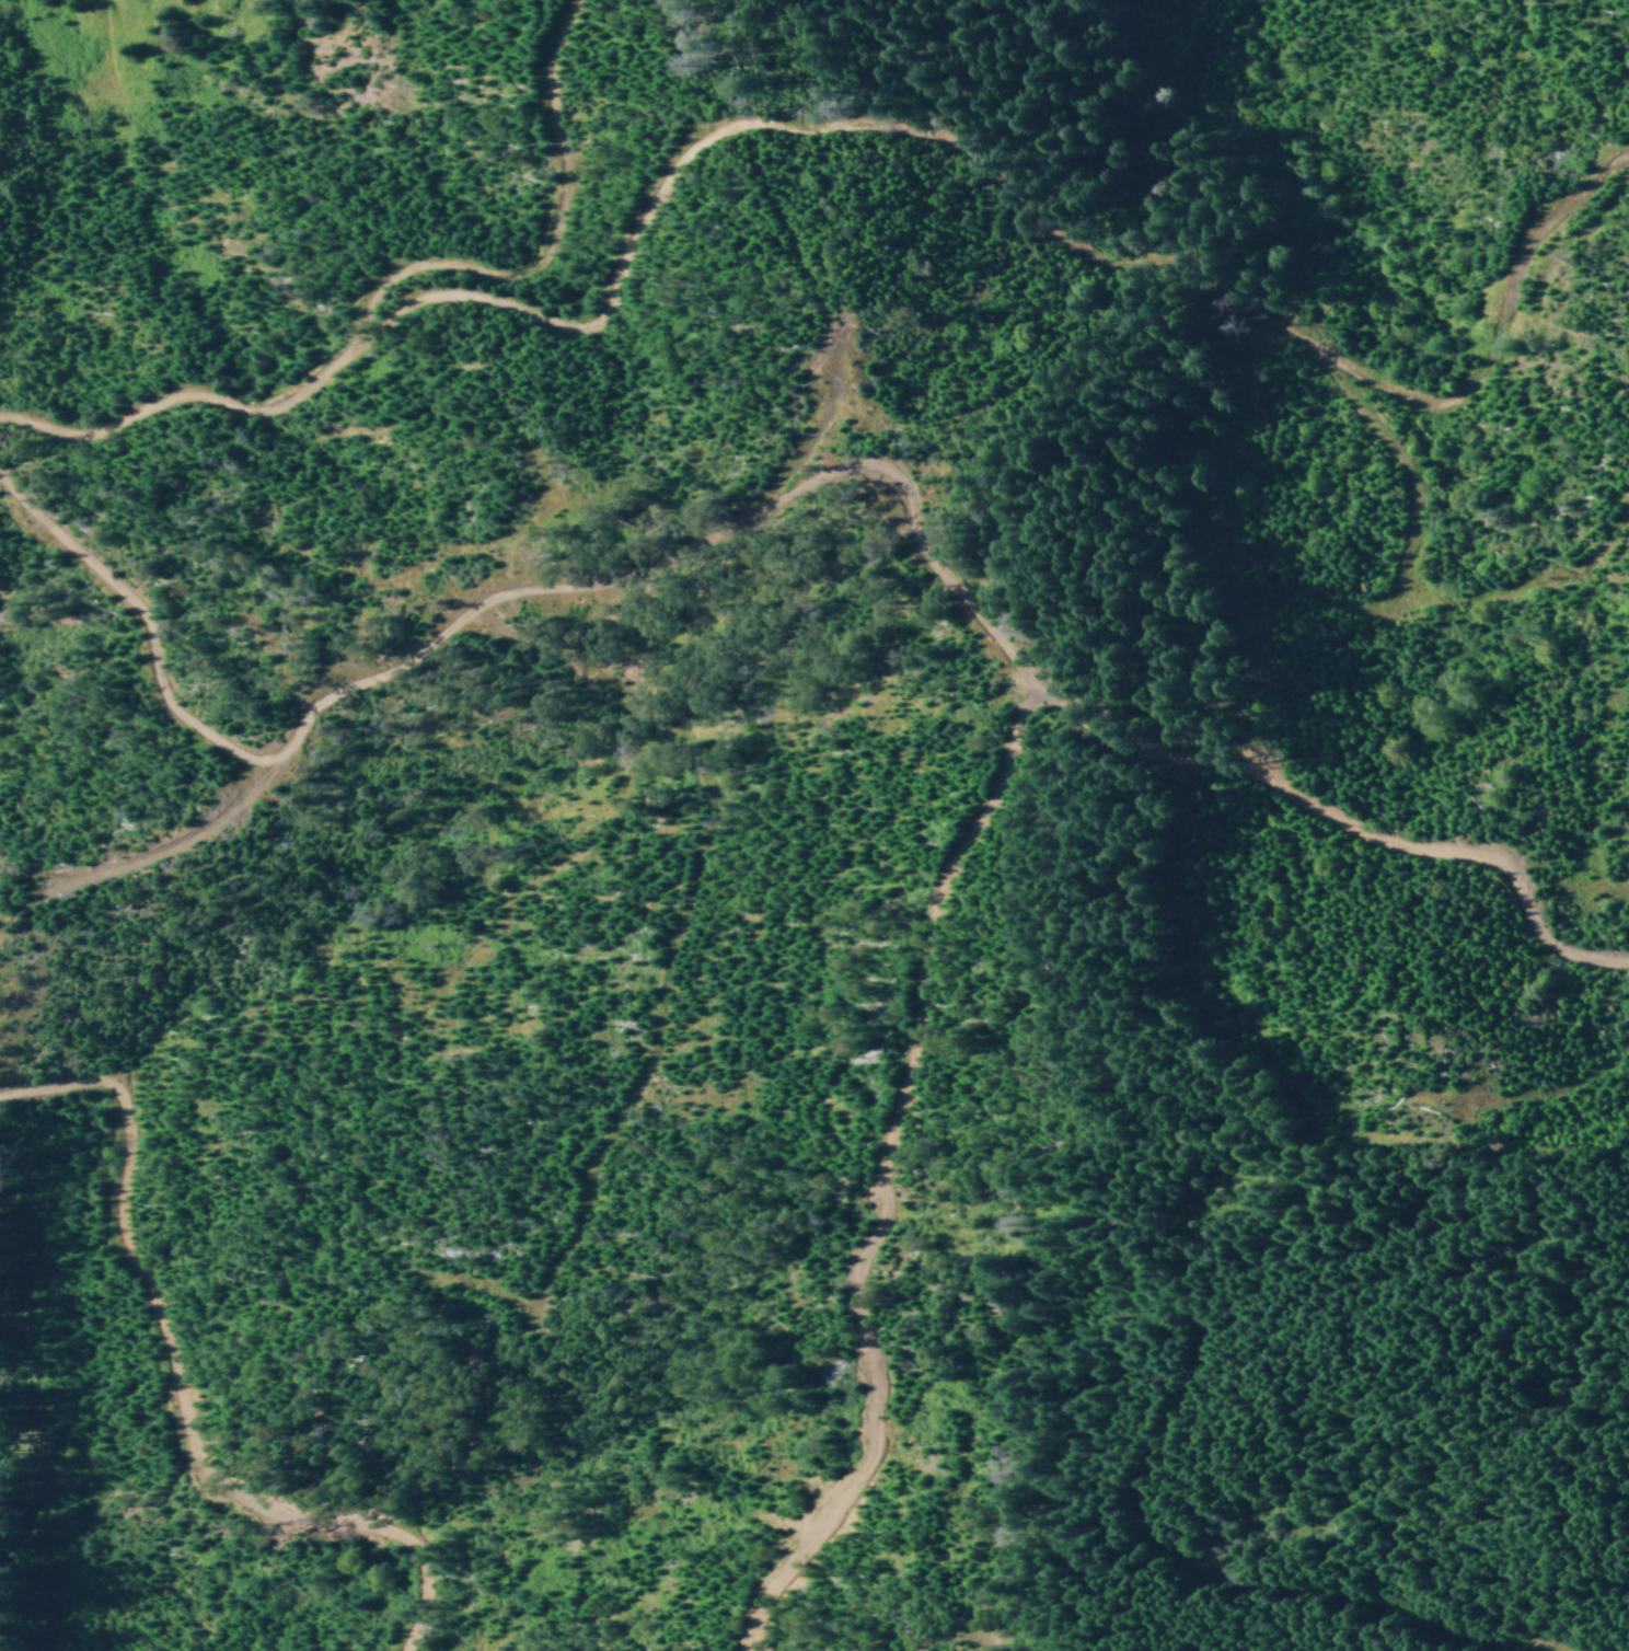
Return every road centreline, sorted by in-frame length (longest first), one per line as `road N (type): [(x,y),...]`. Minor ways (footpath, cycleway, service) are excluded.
road 1 (track): [(1506,1650),(1449,1641),(1347,1603),(1201,1574),(1155,1547),(1136,1519),(1133,1490),(1175,1400)]

